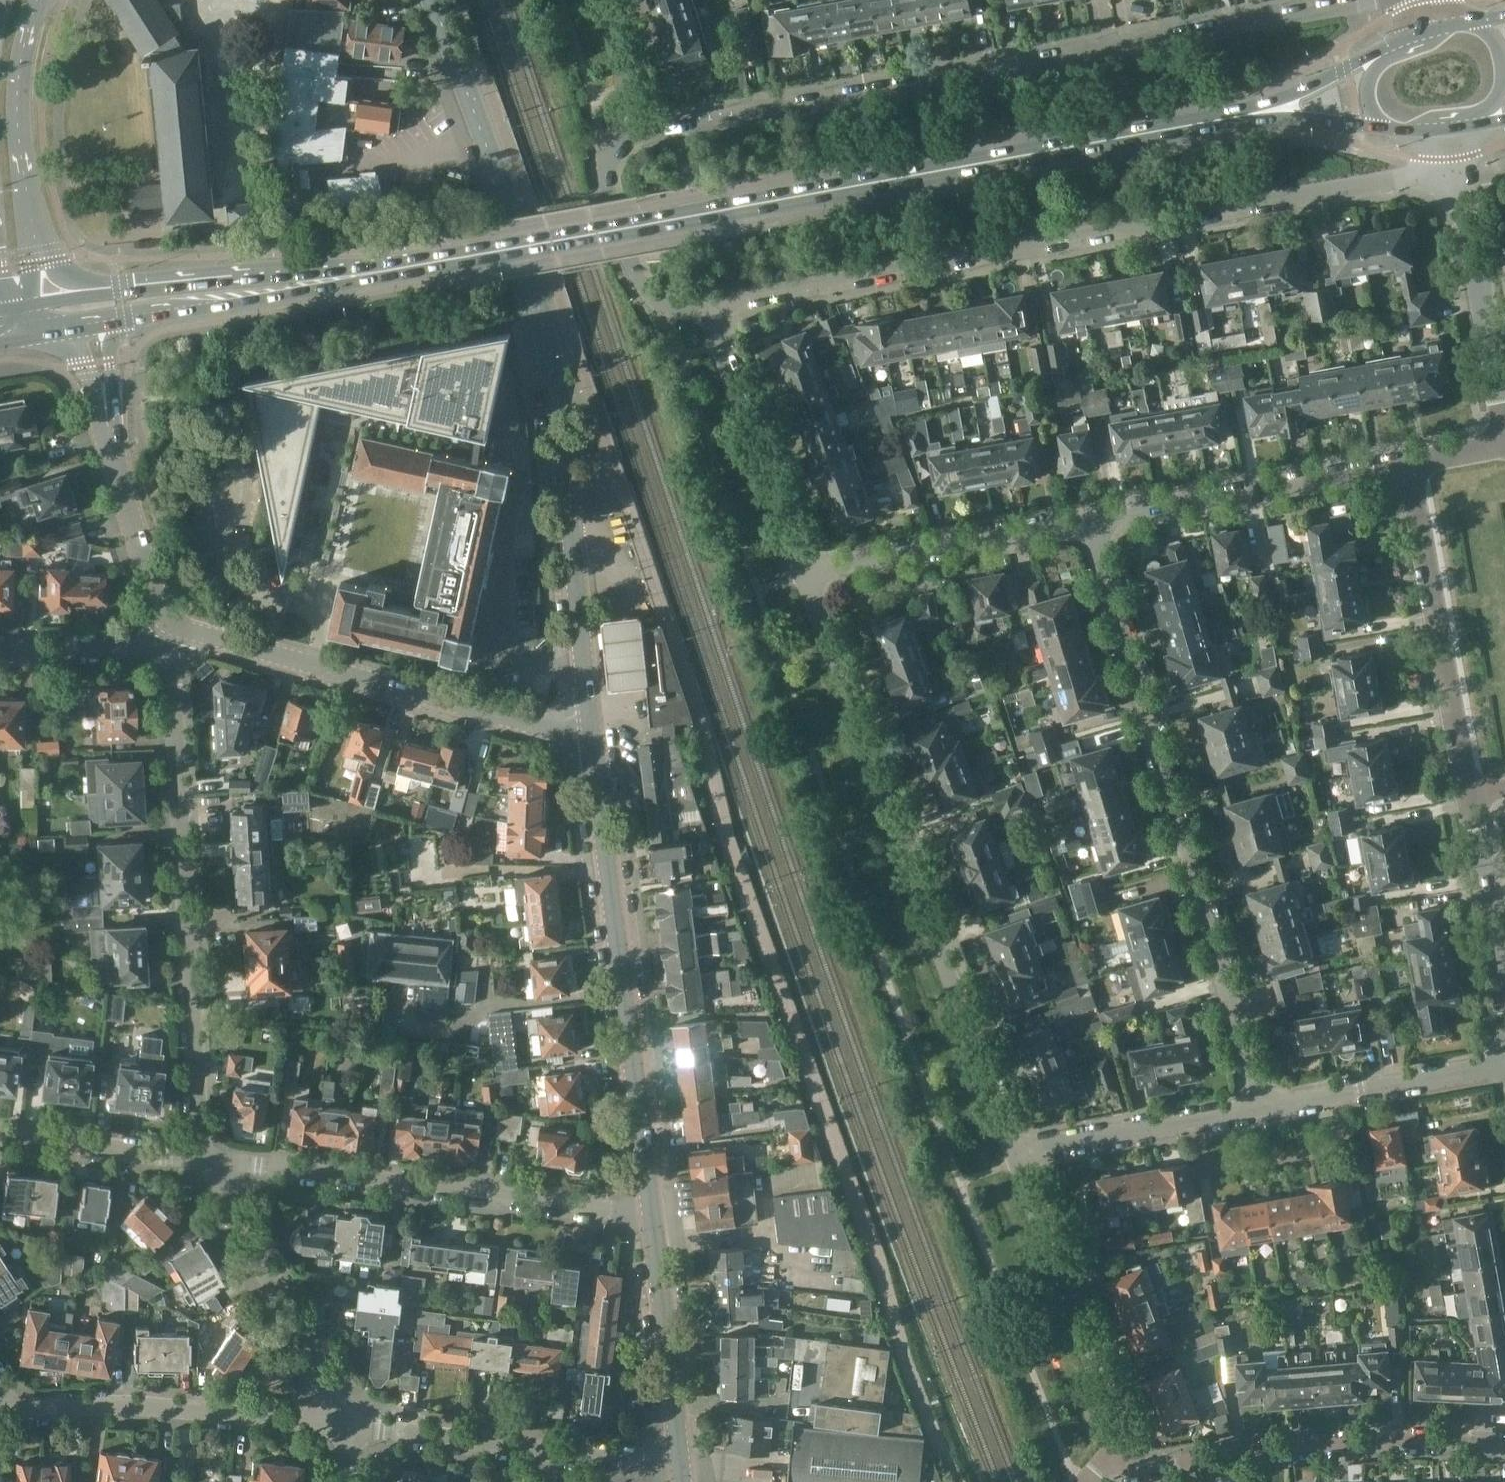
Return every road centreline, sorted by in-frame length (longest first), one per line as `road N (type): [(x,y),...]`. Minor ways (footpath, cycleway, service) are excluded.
road 1 (primary): [(360,275),(1222,119)]
road 2 (residential): [(705,307),(1393,181),(1459,179)]
road 3 (tertiary): [(594,732),(552,357),(497,164),(433,0)]
road 4 (residential): [(648,133),(1362,0)]
road 5 (residential): [(1017,1162),(803,576)]
road 6 (residential): [(1261,1109),(1089,519)]
road 7 (residential): [(206,1154),(173,686),(183,628)]
road 8 (tertiary): [(652,1207),(594,732)]
road 9 (residential): [(206,1154),(557,1206),(652,1207)]
road 10 (tertiary): [(183,628),(544,730),(594,732)]
road 11 (residential): [(1504,1439),(1352,1444),(1174,1464),(1127,1466),(1110,1457)]
road 12 (residential): [(1474,804),(1412,462)]
road 13 (residential): [(683,1466),(345,1423)]
road 14 (residential): [(345,1423),(136,1405),(17,1411)]
road 15 (residential): [(1089,519),(1412,462)]
road 16 (residential): [(1110,1457),(1115,1425),(1017,1162)]
road 17 (residential): [(345,1423),(206,1154)]
road 18 (residential): [(803,576),(1089,519)]
road 19 (residential): [(803,576),(705,307)]
road 20 (primary): [(39,262),(17,110),(37,0)]
road 21 (primary): [(360,275),(96,295)]
road 22 (tertiary): [(683,1466),(652,1207)]
road 23 (residential): [(1504,432),(1459,179)]
road 24 (residential): [(705,307),(685,311),(653,297),(609,201),(609,158),(626,138),(648,133)]
road 25 (residential): [(1017,1162),(1062,1144),(1261,1109)]
road 26 (residential): [(1261,1109),(1504,1066)]
road 27 (primary): [(121,321),(360,275)]
road 28 (tertiary): [(183,628),(153,586),(109,428)]
road 29 (residential): [(0,1132),(206,1154)]
road 30 (residential): [(1504,991),(1474,804)]
road 31 (residential): [(183,628),(124,649),(0,648)]
road 32 (primary): [(1391,43),(1222,119)]
road 33 (primary): [(1222,119),(1397,130)]
road 34 (residential): [(648,133),(604,0)]
road 35 (primary): [(1478,127),(1500,97),(1504,62),(1497,42),(1469,22)]

